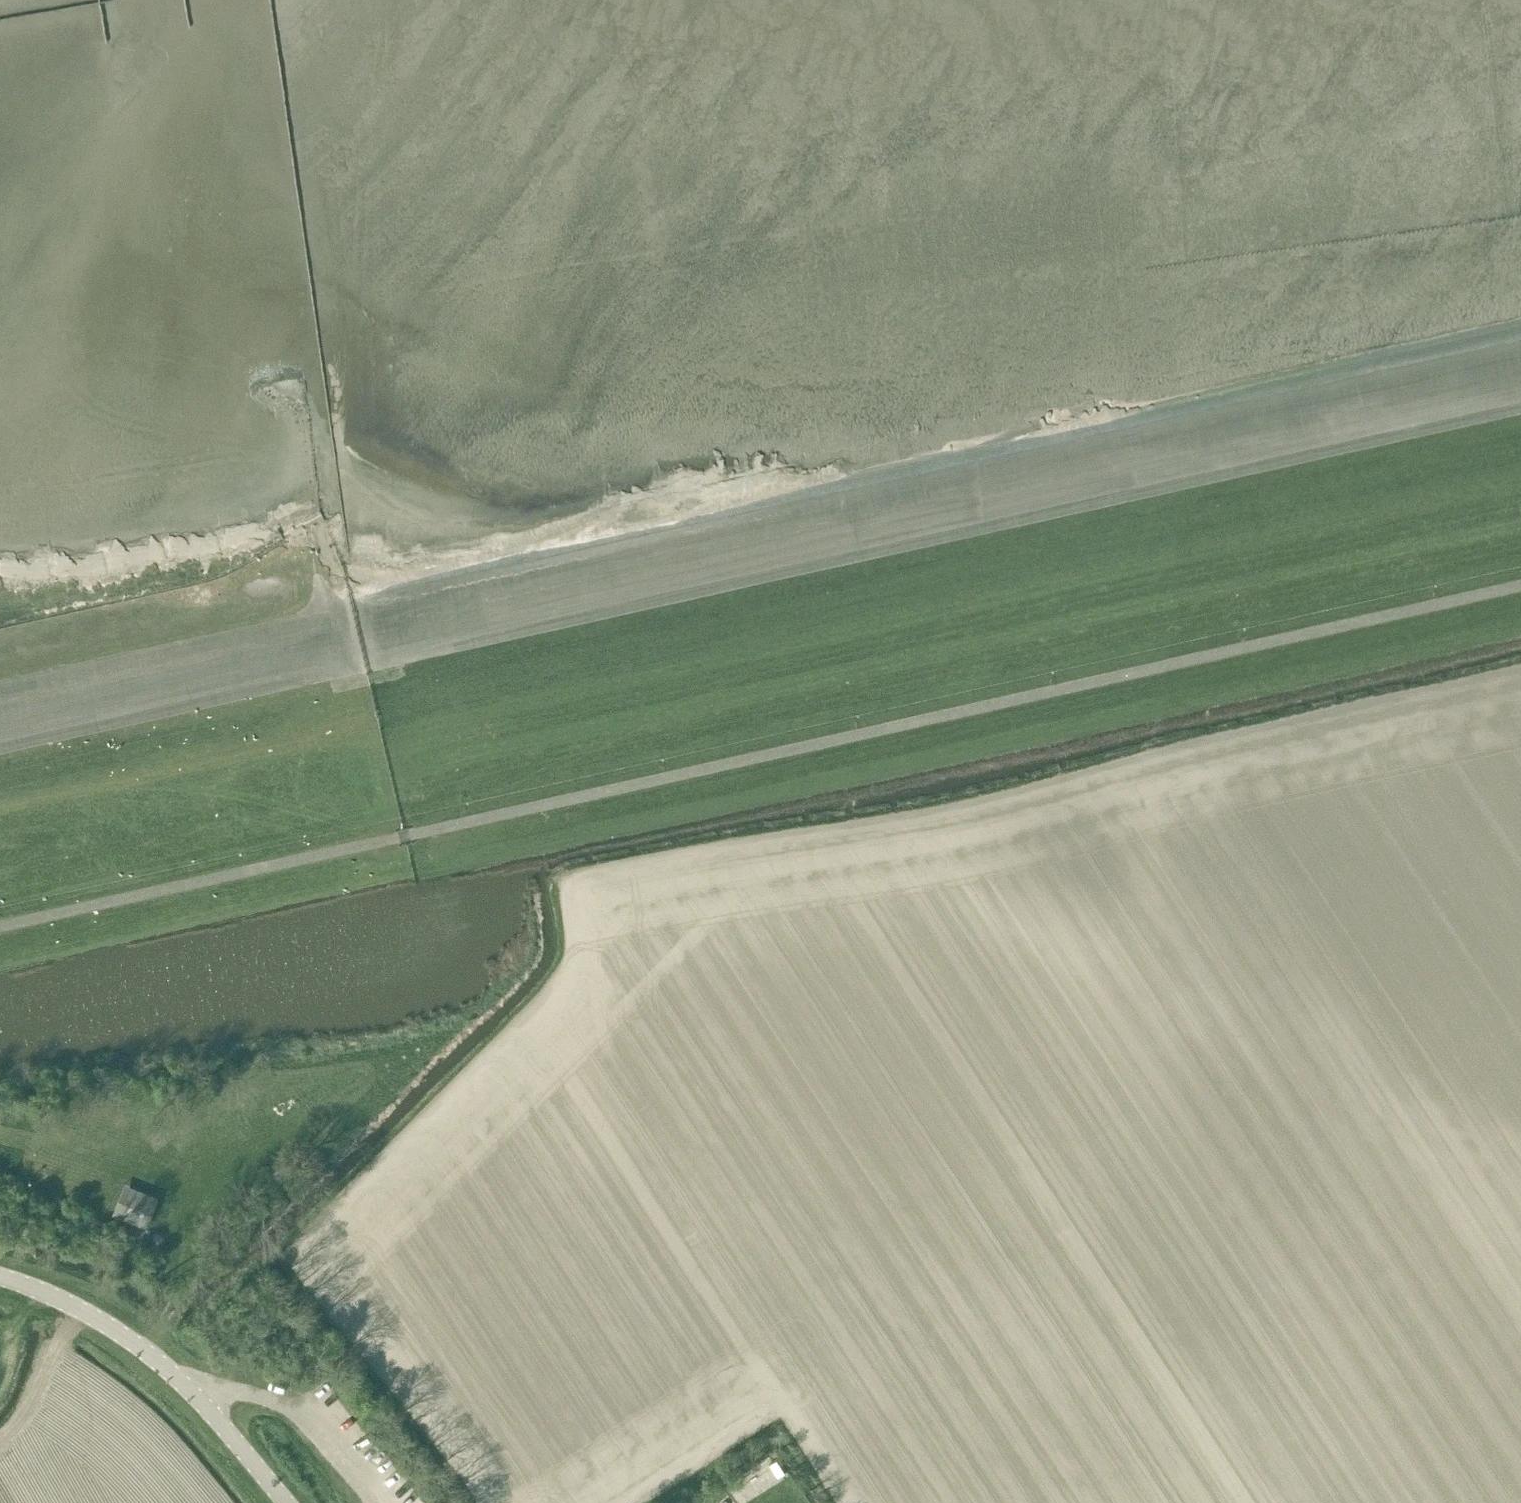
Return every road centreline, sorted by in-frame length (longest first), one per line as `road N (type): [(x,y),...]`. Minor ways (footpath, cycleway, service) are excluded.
road 1 (track): [(0,747),(318,676),(367,680),(407,655),(1520,407)]
road 2 (tertiary): [(287,1502),(161,1362),(83,1311),(0,1275)]

